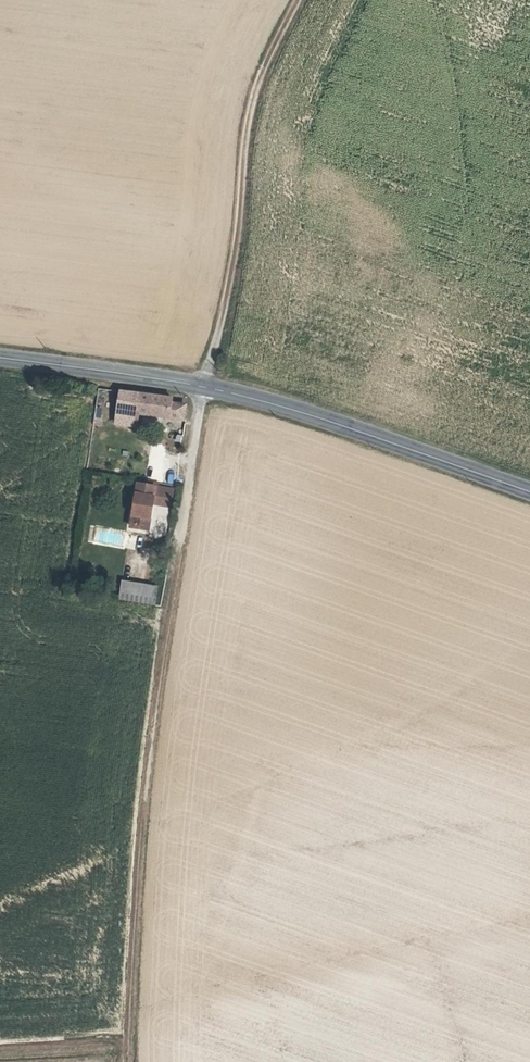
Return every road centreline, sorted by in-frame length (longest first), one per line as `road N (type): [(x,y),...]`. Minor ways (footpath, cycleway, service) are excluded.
road 1 (track): [(168,611),(147,704),(129,866),(126,1061)]
road 2 (track): [(204,385),(227,318),(247,135),(275,57),(308,0)]
road 3 (secondary): [(204,385),(288,407),(529,493)]
road 4 (residential): [(204,385),(168,611)]
road 5 (secondary): [(0,359),(204,385)]
road 6 (track): [(0,1048),(125,1041)]

